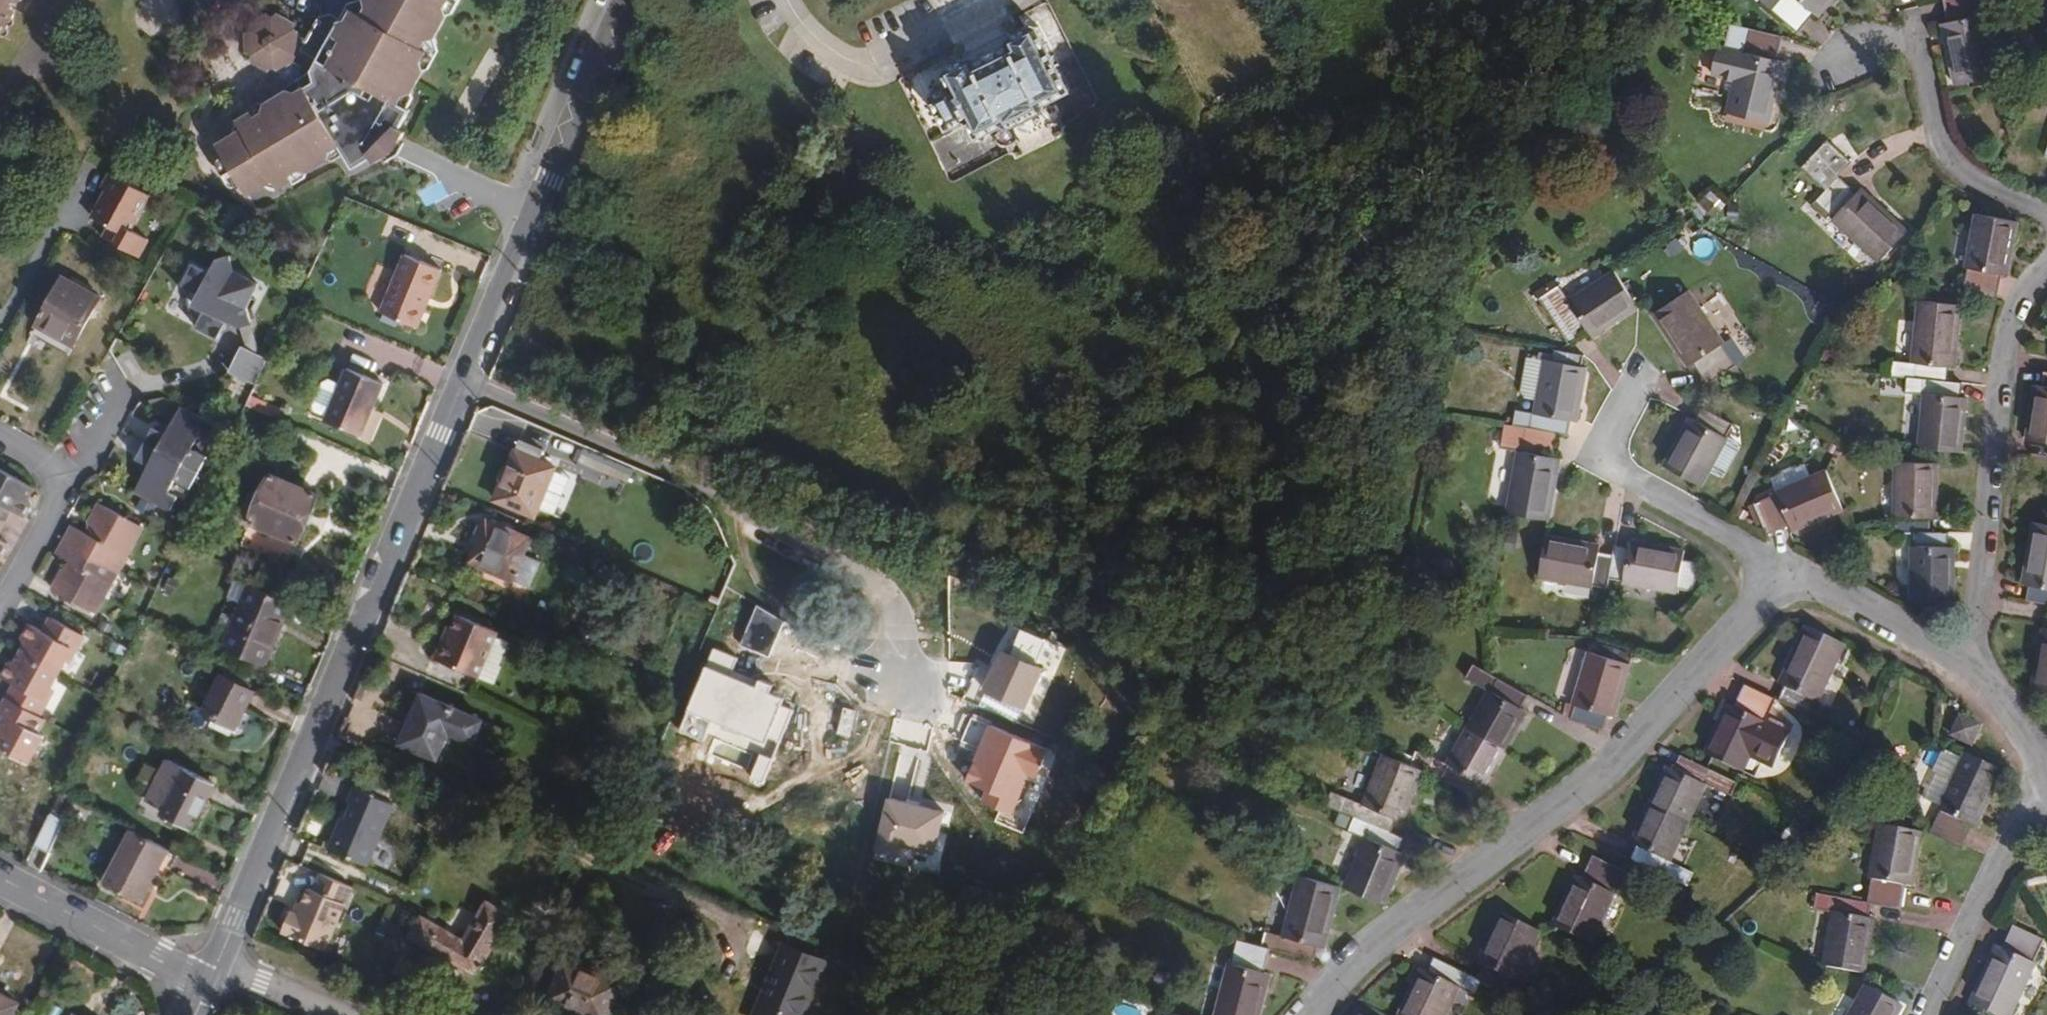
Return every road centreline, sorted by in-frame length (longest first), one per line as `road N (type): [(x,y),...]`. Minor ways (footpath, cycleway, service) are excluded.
road 1 (residential): [(622,0),(217,966)]
road 2 (residential): [(1311,1014),(1377,944),(1581,793),(1787,572)]
road 3 (residential): [(2046,269),(2019,300),(2009,328),(1979,645),(1962,668)]
road 4 (residential): [(1835,51),(1908,27),(1938,149),(1972,182),(2046,210)]
road 5 (residential): [(1639,377),(1595,462),(1787,572)]
road 6 (residential): [(2046,811),(2003,862),(1927,1014)]
road 7 (residential): [(209,985),(0,877)]
road 8 (residential): [(1787,572),(1876,613),(1962,668)]
road 9 (residential): [(1962,668),(2024,735),(2046,786)]
road 10 (residential): [(71,487),(0,606)]
road 11 (residential): [(132,369),(71,487)]
road 12 (residential): [(217,966),(332,1014)]

